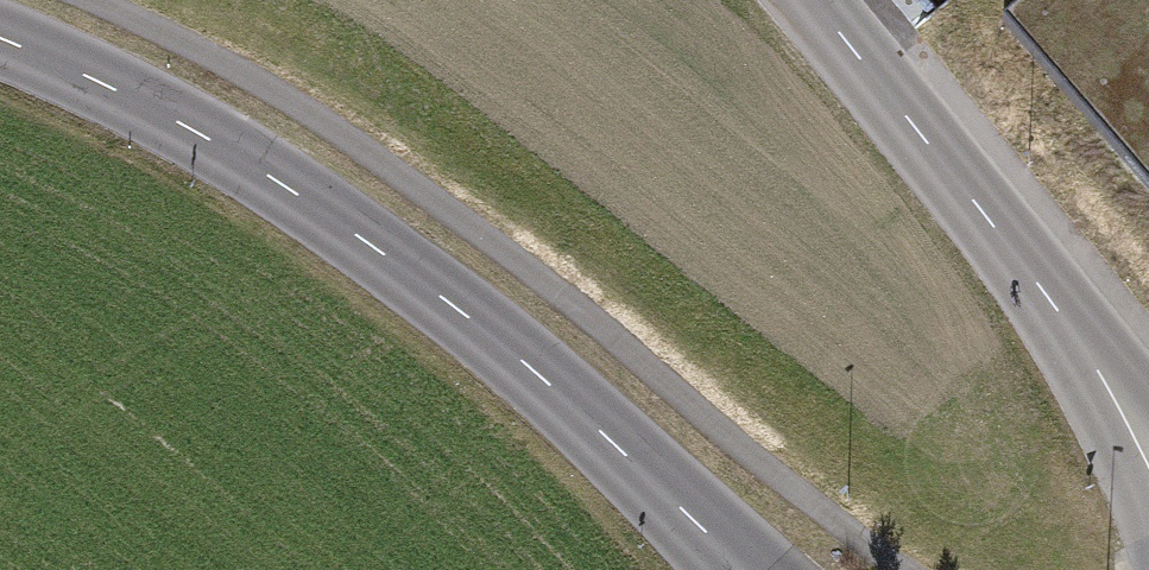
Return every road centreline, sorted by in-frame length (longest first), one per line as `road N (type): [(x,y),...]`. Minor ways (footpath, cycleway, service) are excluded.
road 1 (motorway): [(0,119),(592,215),(1148,326)]
road 2 (tertiary): [(747,569),(534,371),(383,253),(205,138),(0,38)]
road 3 (secondary): [(810,0),(1068,324),(1148,449)]

